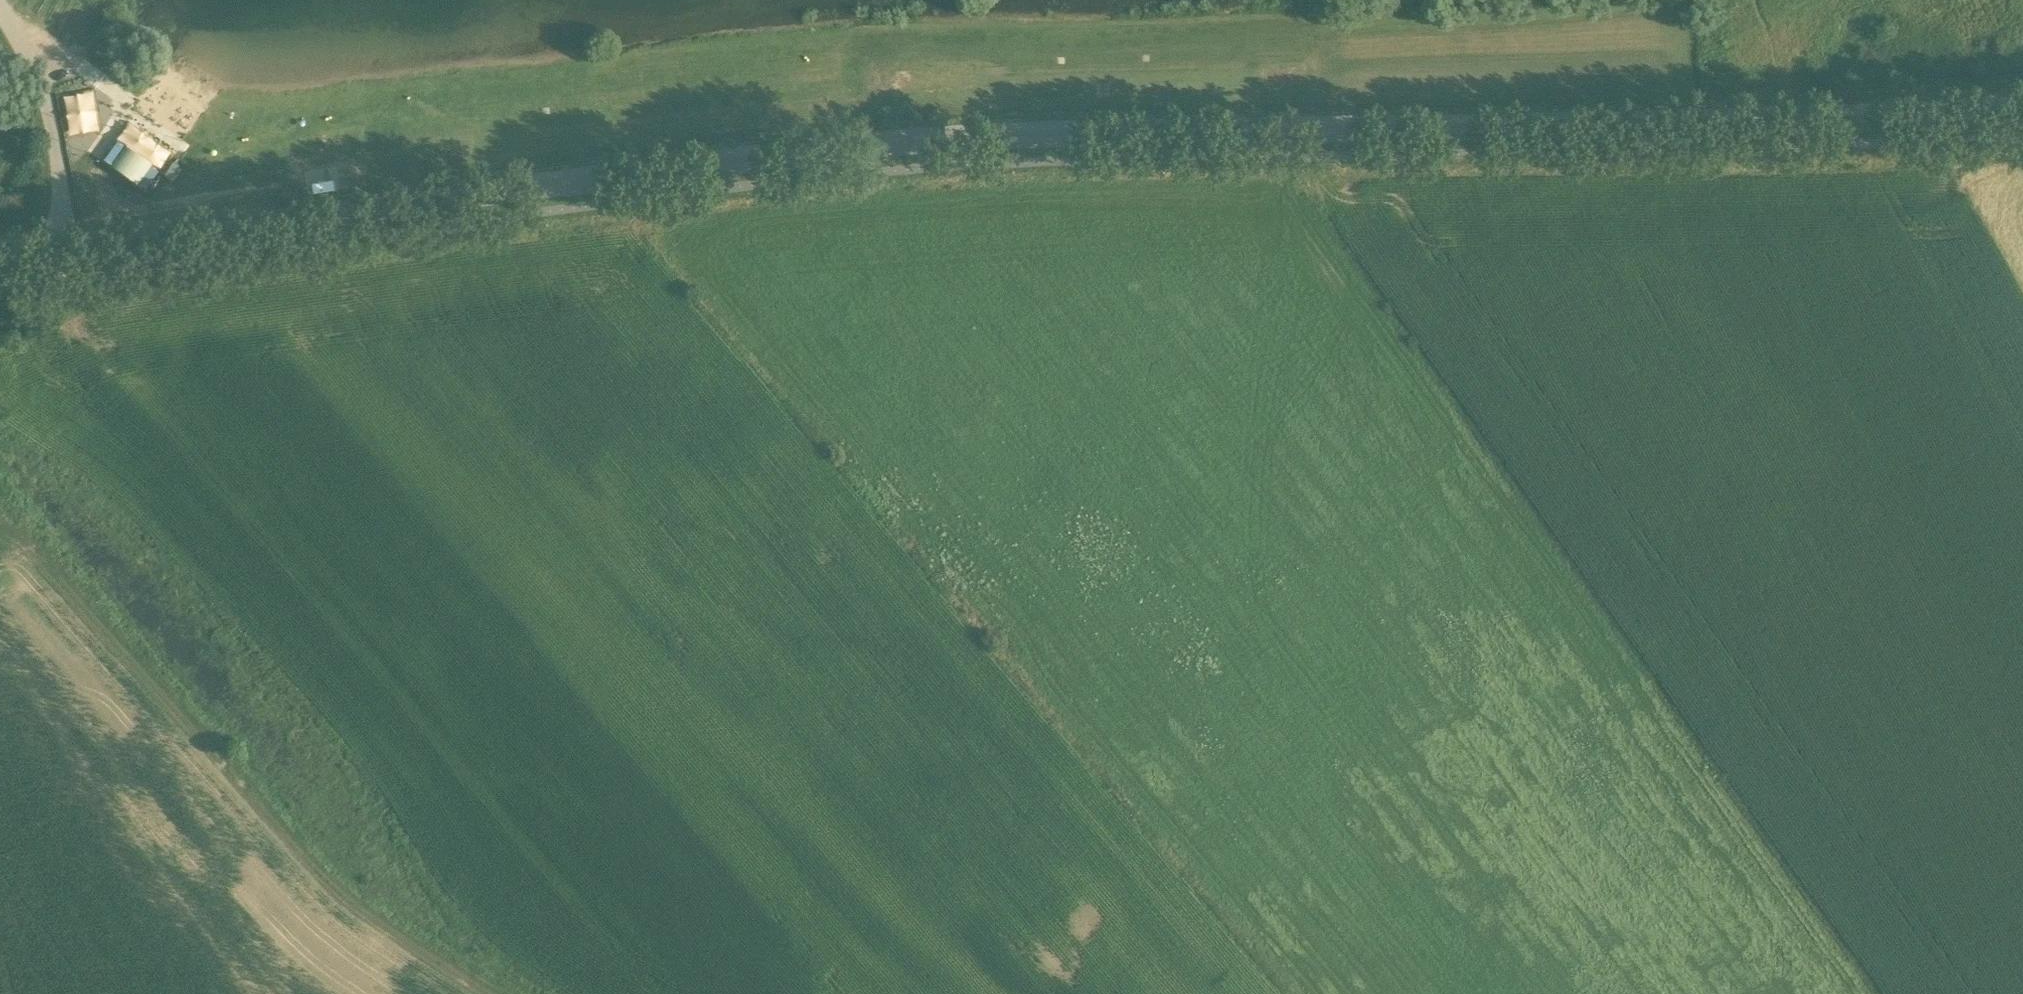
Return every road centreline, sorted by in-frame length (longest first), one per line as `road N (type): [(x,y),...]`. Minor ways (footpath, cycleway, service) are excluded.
road 1 (tertiary): [(2022,113),(995,136),(500,191),(61,254)]
road 2 (unclassified): [(61,254),(55,120),(0,7)]

